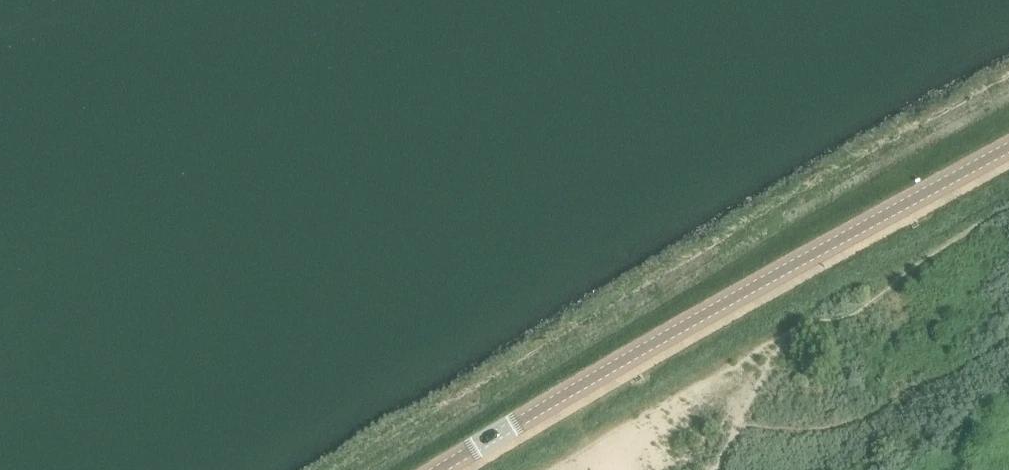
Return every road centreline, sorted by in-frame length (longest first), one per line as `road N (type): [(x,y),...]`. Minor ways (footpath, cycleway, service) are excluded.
road 1 (tertiary): [(436,469),(1008,146)]

